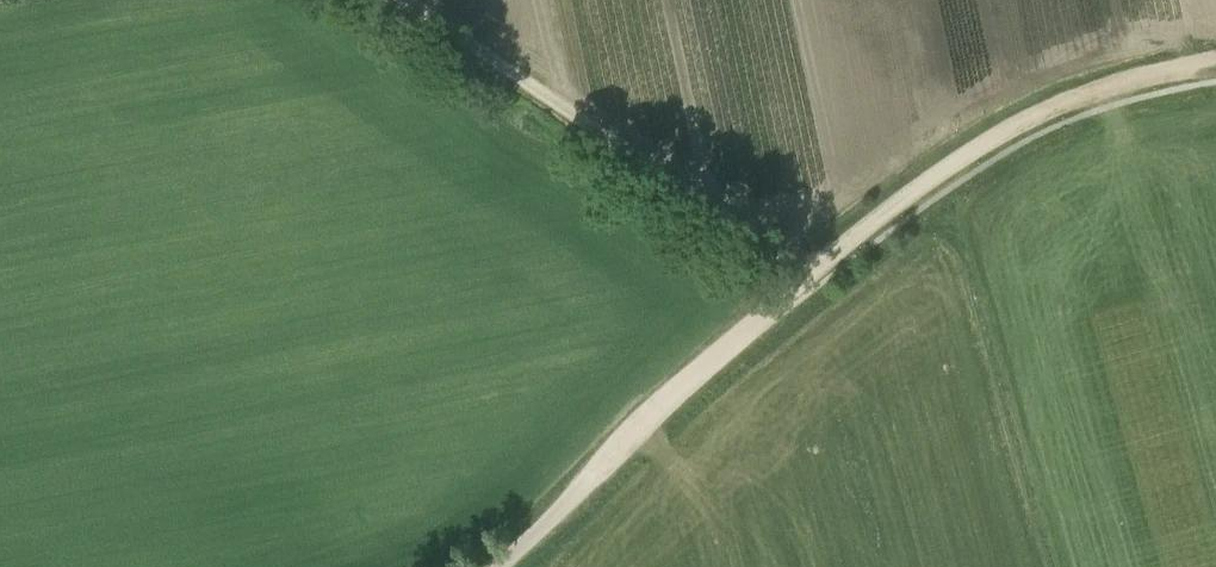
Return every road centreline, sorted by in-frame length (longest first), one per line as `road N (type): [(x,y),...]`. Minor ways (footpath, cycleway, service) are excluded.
road 1 (unclassified): [(394,0),(809,276),(493,566)]
road 2 (track): [(809,276),(1001,137),(1076,100),(1215,67)]

